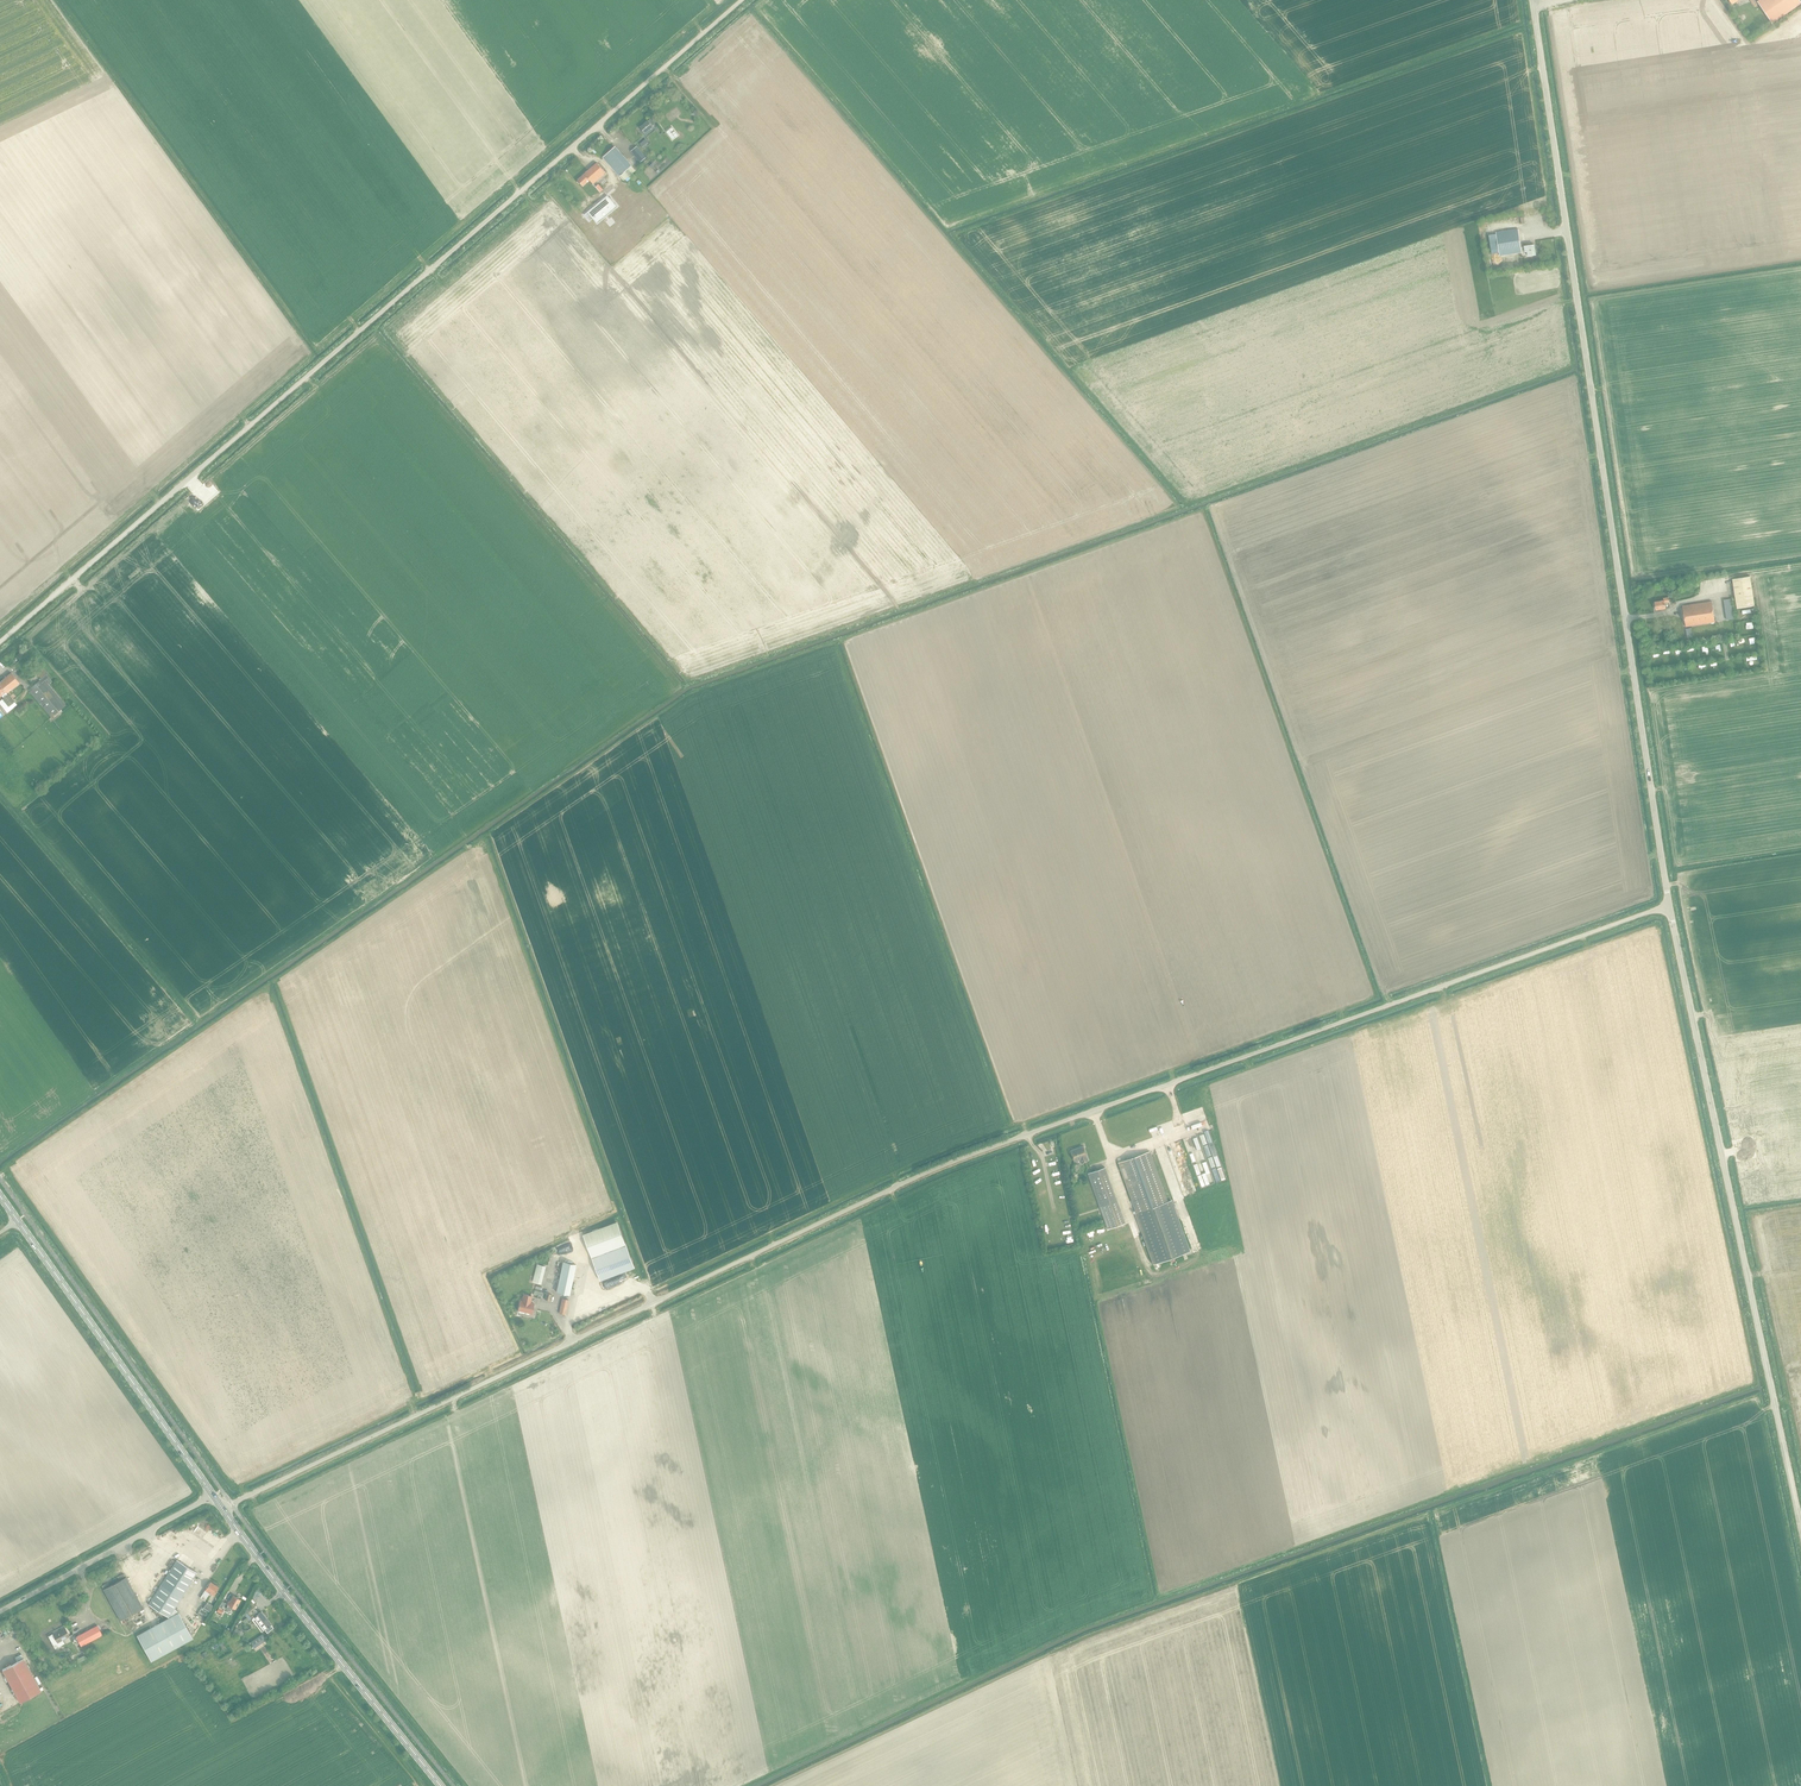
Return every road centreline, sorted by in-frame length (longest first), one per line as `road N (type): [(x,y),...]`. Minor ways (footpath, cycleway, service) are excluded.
road 1 (unclassified): [(224,1510),(955,1161),(1669,906)]
road 2 (unclassified): [(0,641),(738,0)]
road 3 (unclassified): [(1669,906),(1533,0)]
road 4 (unclassified): [(1800,1528),(1669,906)]
road 5 (secondary): [(213,1495),(0,1200)]
road 6 (secondary): [(442,1785),(224,1510)]
road 7 (unclassified): [(0,1612),(213,1495)]
road 8 (track): [(1800,565),(1727,577),(1693,599),(1625,619)]

